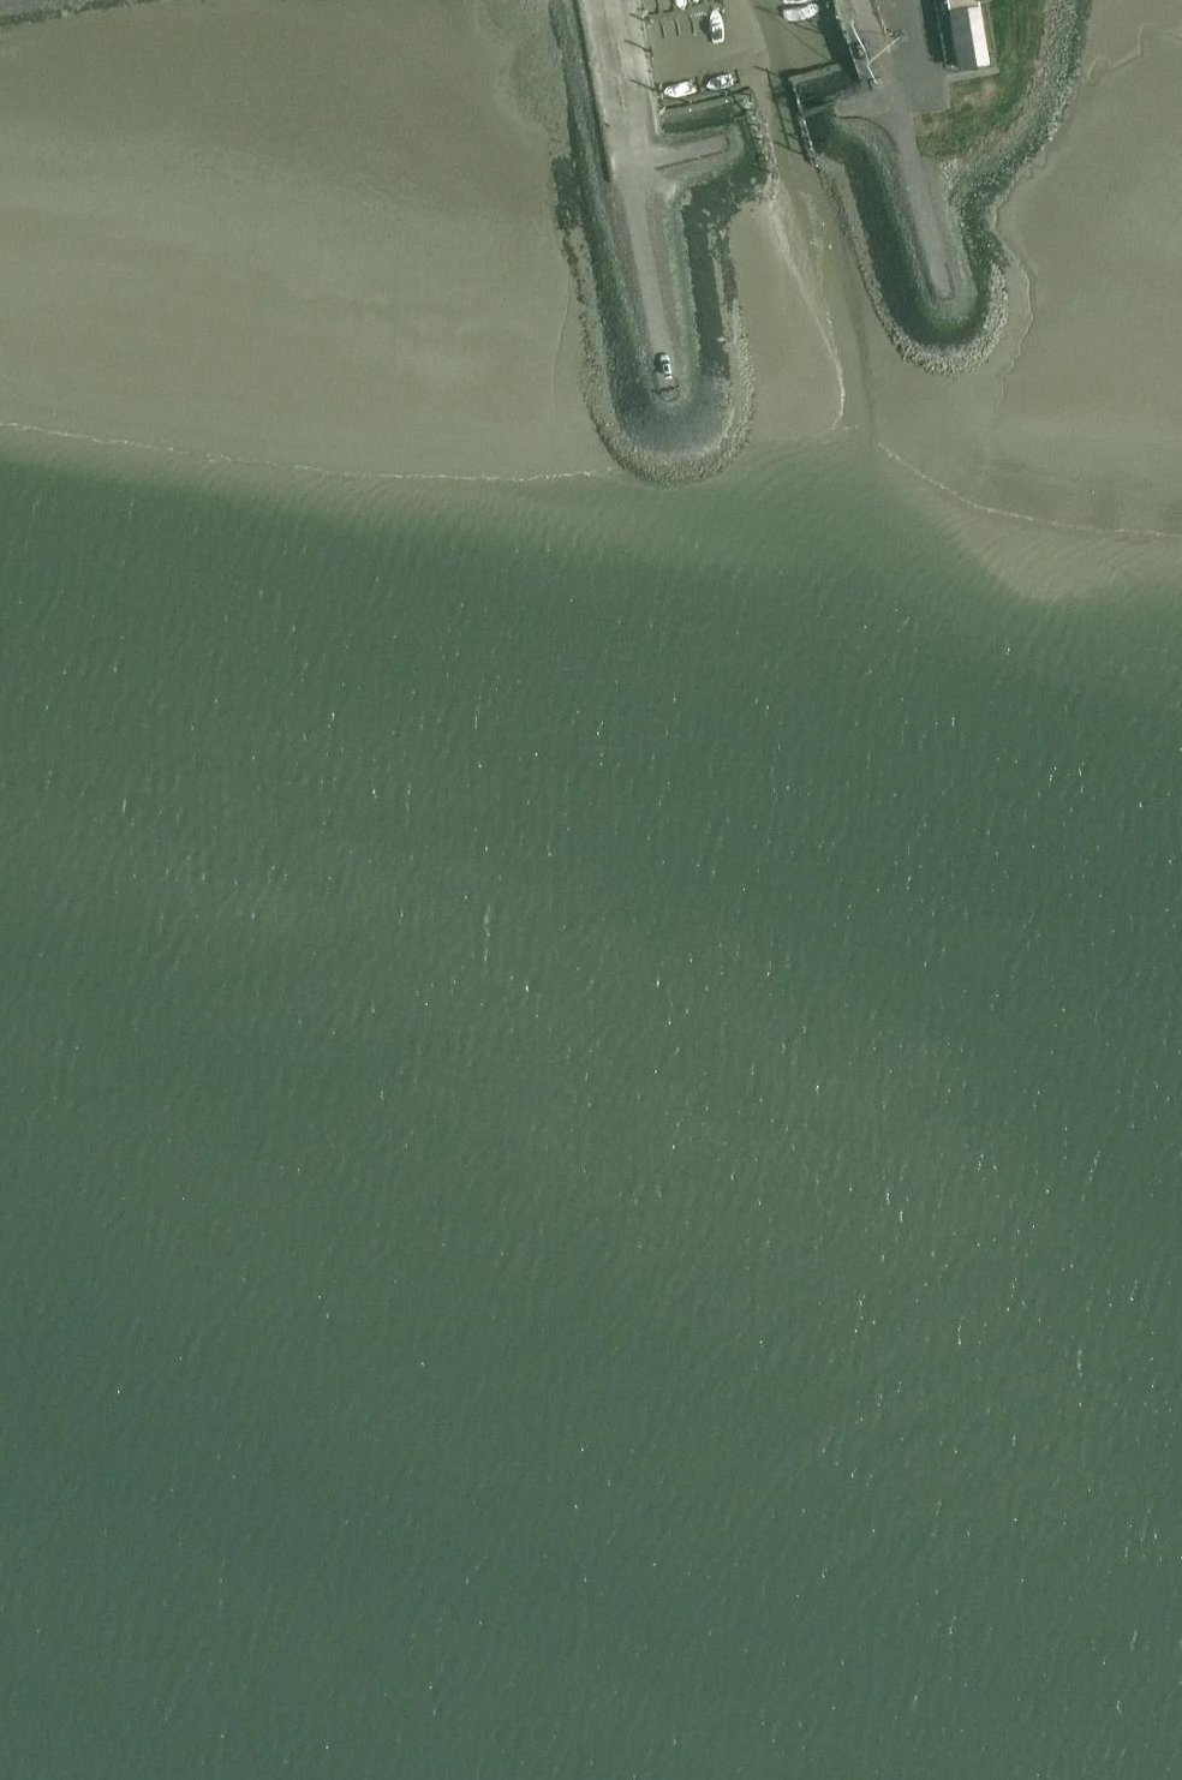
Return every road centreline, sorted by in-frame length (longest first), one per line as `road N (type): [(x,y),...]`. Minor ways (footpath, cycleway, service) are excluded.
road 1 (unclassified): [(625,163),(589,0)]

